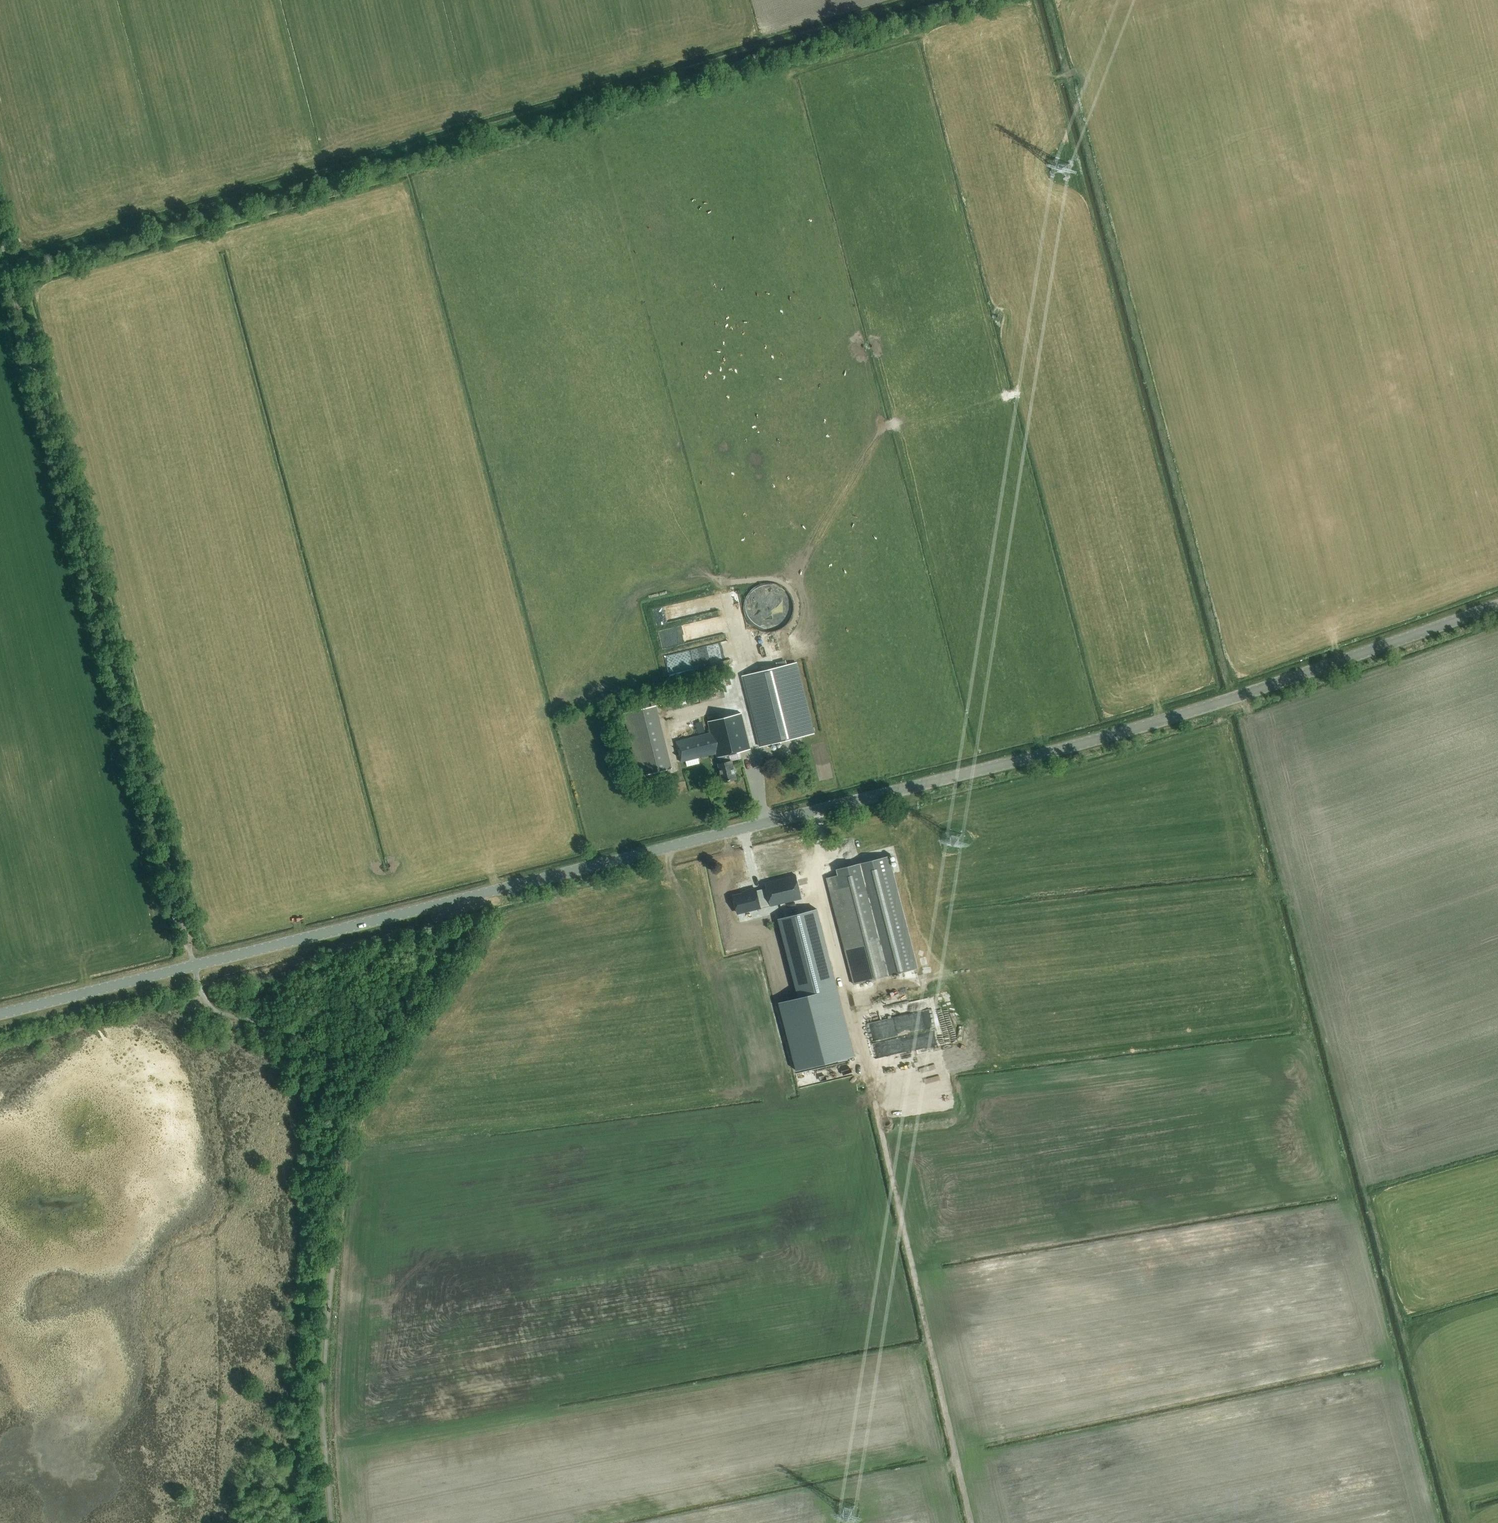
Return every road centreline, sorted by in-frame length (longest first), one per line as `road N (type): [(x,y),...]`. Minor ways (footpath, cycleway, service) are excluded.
road 1 (tertiary): [(0,1013),(1034,755),(1194,710),(1497,605)]
road 2 (track): [(926,0),(7,261)]

